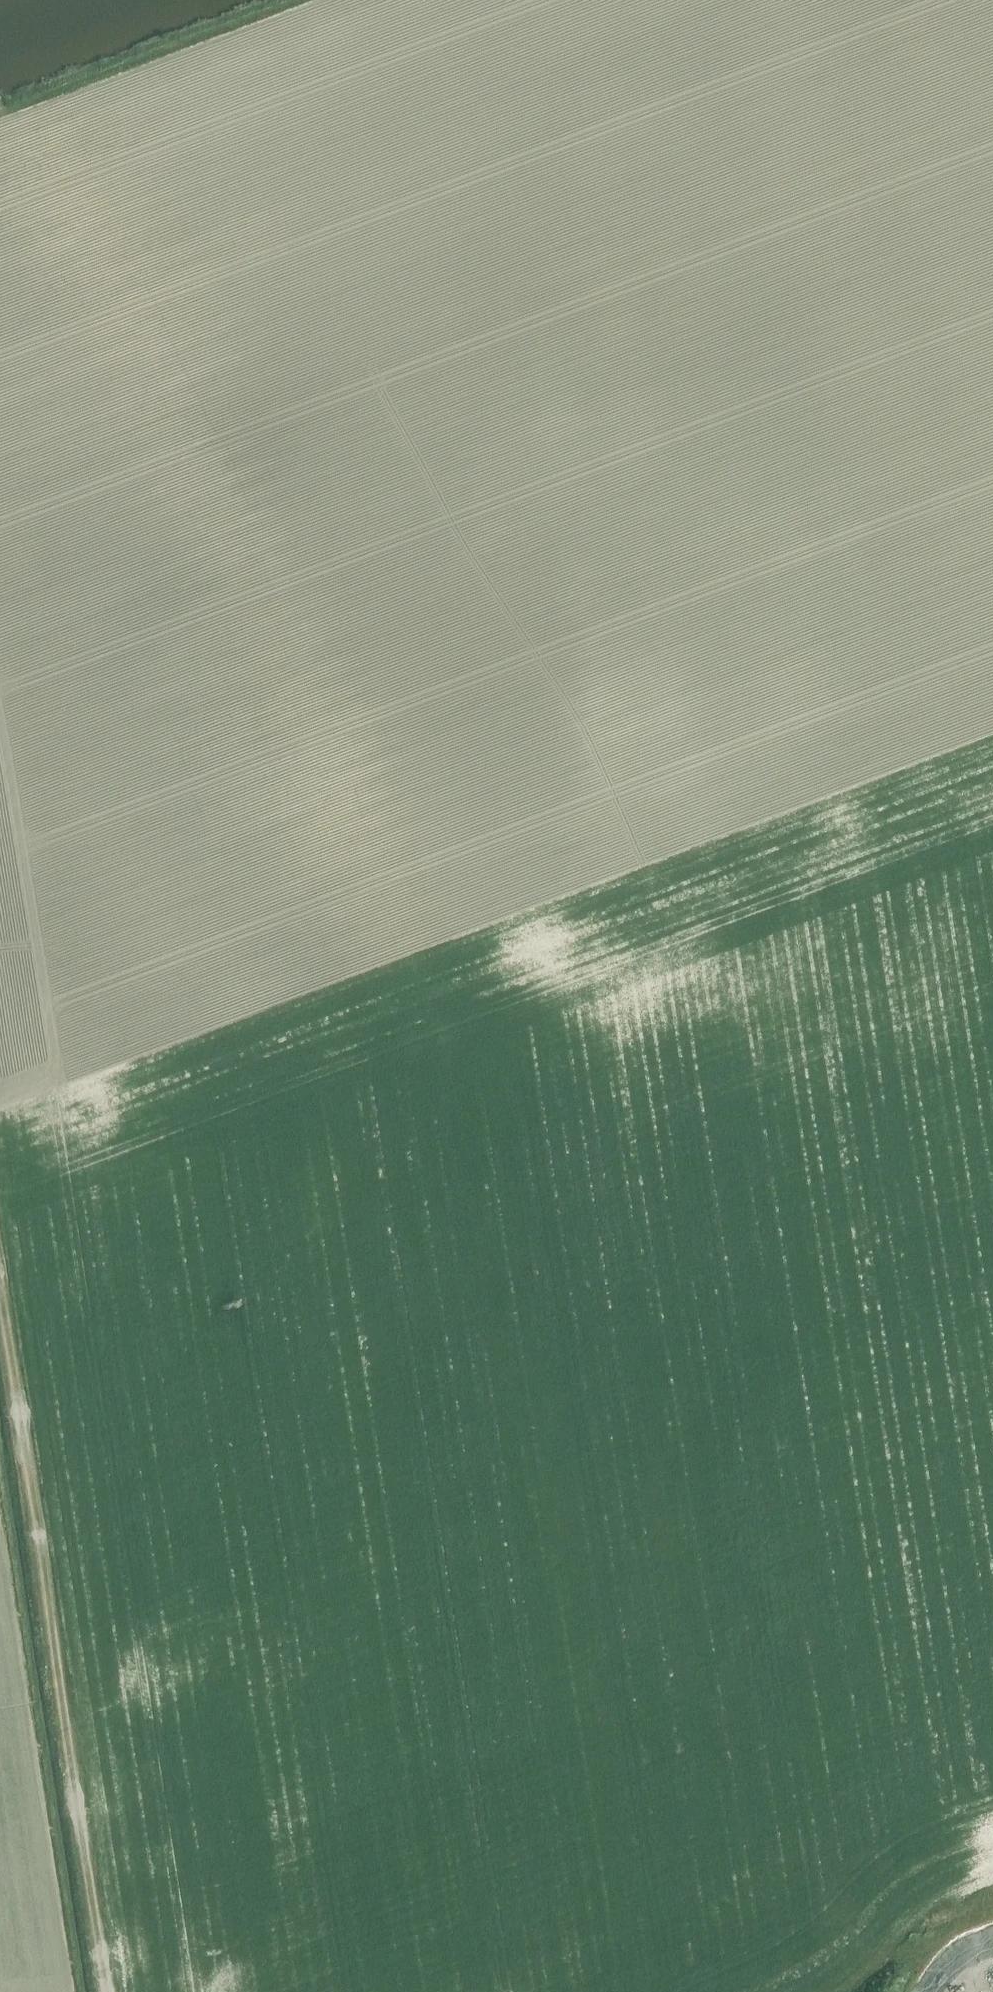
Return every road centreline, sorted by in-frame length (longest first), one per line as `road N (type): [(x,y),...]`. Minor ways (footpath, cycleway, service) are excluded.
road 1 (track): [(107,1991),(0,1341)]

